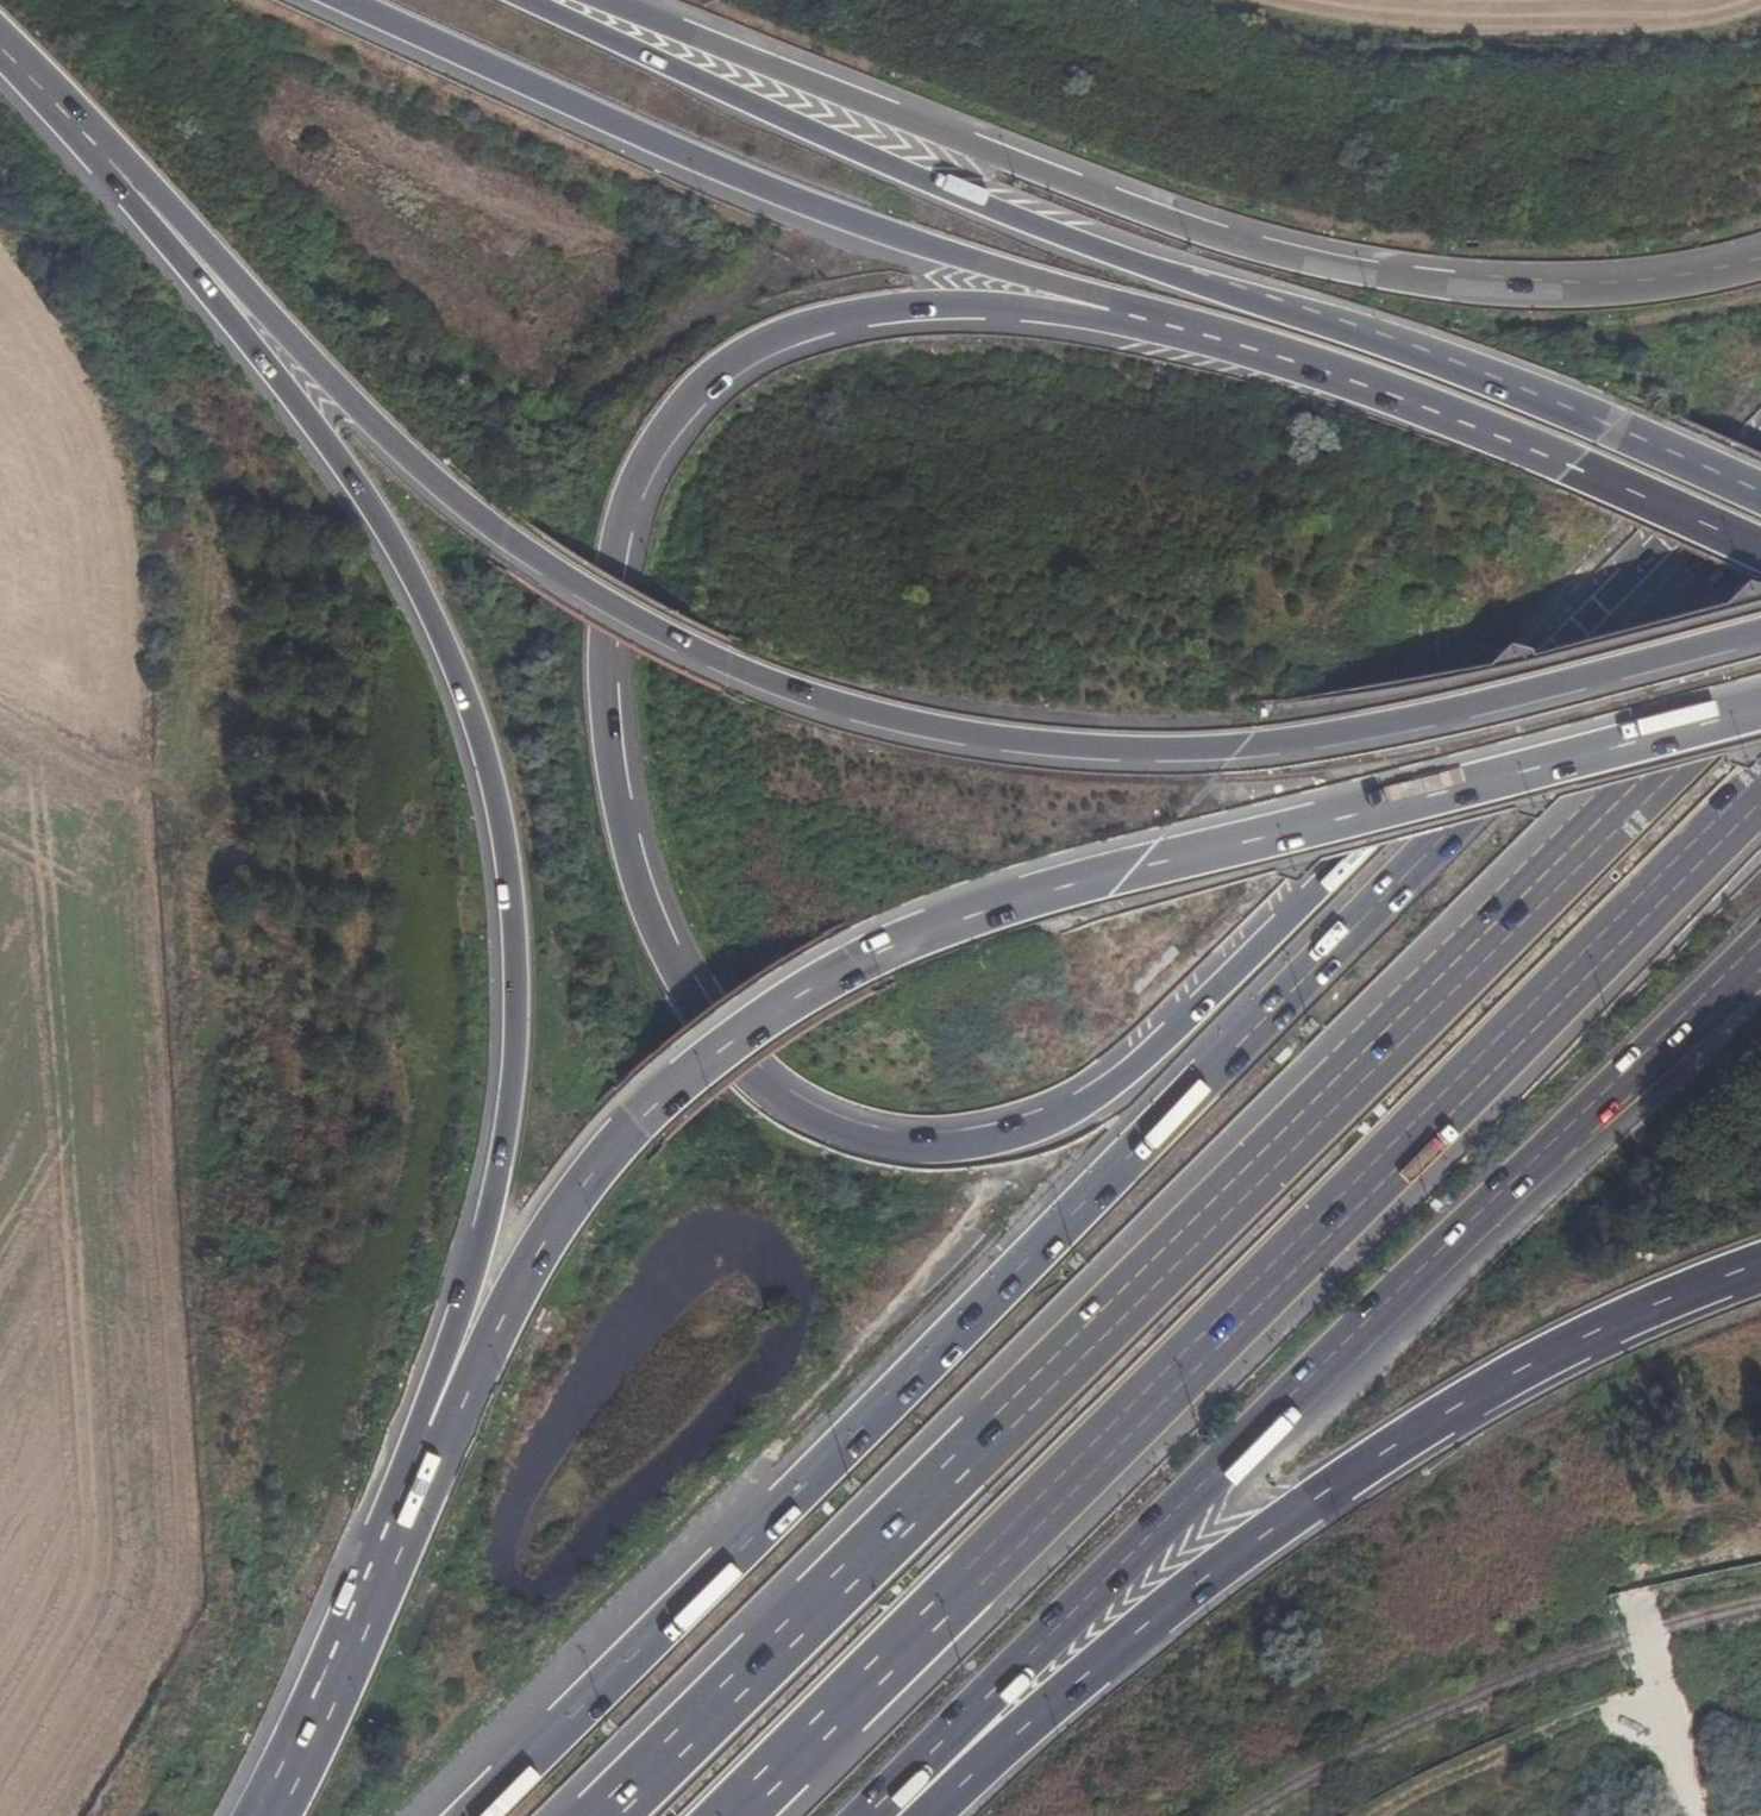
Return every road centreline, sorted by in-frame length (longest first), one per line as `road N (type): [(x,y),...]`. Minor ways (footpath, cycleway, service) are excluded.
road 1 (motorway): [(1760,447),(1258,951),(1071,1118),(960,1150),(905,1152),(854,1139),(800,1117),(757,1085),(654,933),(628,852),(604,725),(613,556),(633,489),(701,388),(754,349),(809,328),(968,307),(1122,310)]
road 2 (motorway): [(102,139),(486,530),(664,639),(809,698),(977,739),(1063,750),(1237,753),(1457,713),(1760,633)]
road 3 (motorway): [(1760,523),(472,1815)]
road 4 (motorway): [(1760,671),(607,1815)]
road 5 (motorway): [(1760,708),(1033,897),(772,1004),(634,1121),(546,1240),(467,1392),(425,1437)]
road 6 (motorway): [(734,1815),(1760,798)]
road 7 (motorway): [(102,139),(323,421),(427,582),(489,771),(510,950),(508,1100),(425,1437)]
road 8 (trunk): [(1760,499),(1607,429),(990,208),(529,0)]
road 9 (motorway): [(890,1815),(941,1749),(1760,942)]
road 10 (motorway): [(1760,264),(1611,290),(1486,288),(1290,260),(1084,190),(593,0)]
road 11 (motorway): [(926,1815),(976,1783),(1132,1645),(1365,1479),(1564,1361),(1760,1288)]
road 12 (trunk): [(338,0),(752,187),(975,264)]
road 13 (motorway): [(1122,310),(1456,421),(1760,554)]
road 14 (motorway): [(425,1437),(259,1815)]
road 15 (motorway): [(975,264),(1122,310)]
road 16 (motorway): [(0,42),(102,139)]
road 17 (track): [(0,713),(110,774)]

